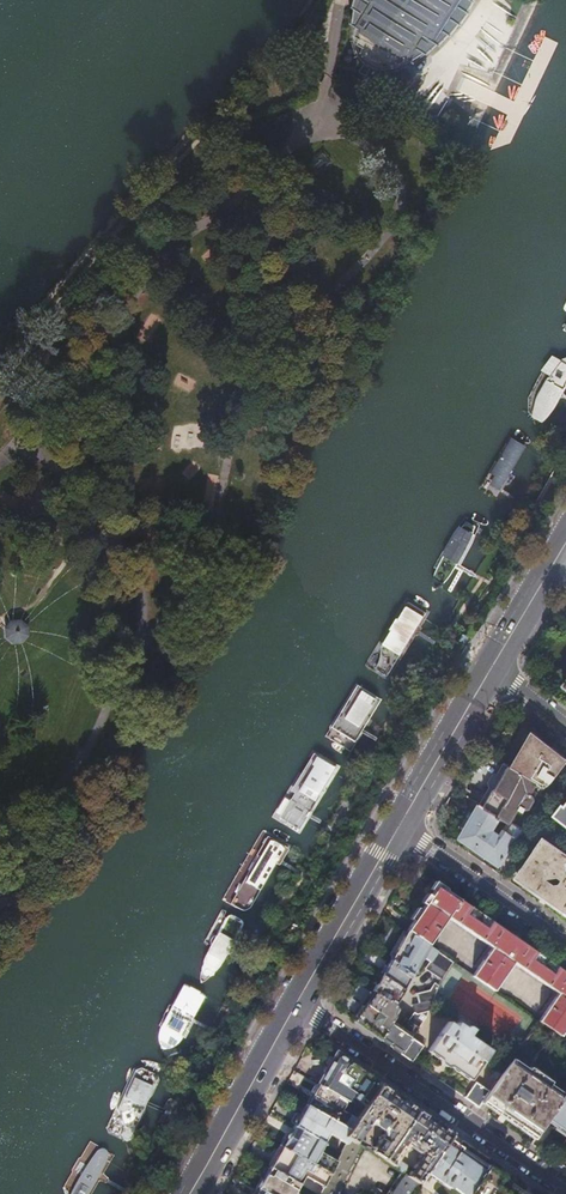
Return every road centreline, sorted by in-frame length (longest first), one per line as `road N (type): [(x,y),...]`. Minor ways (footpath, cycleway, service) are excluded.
road 1 (residential): [(297,1004),(565,1188)]
road 2 (primary): [(297,1004),(189,1193)]
road 3 (primary): [(398,828),(297,1004)]
road 4 (residential): [(398,828),(565,942)]
road 5 (primary): [(490,670),(398,828)]
road 6 (primary): [(565,543),(490,670)]

